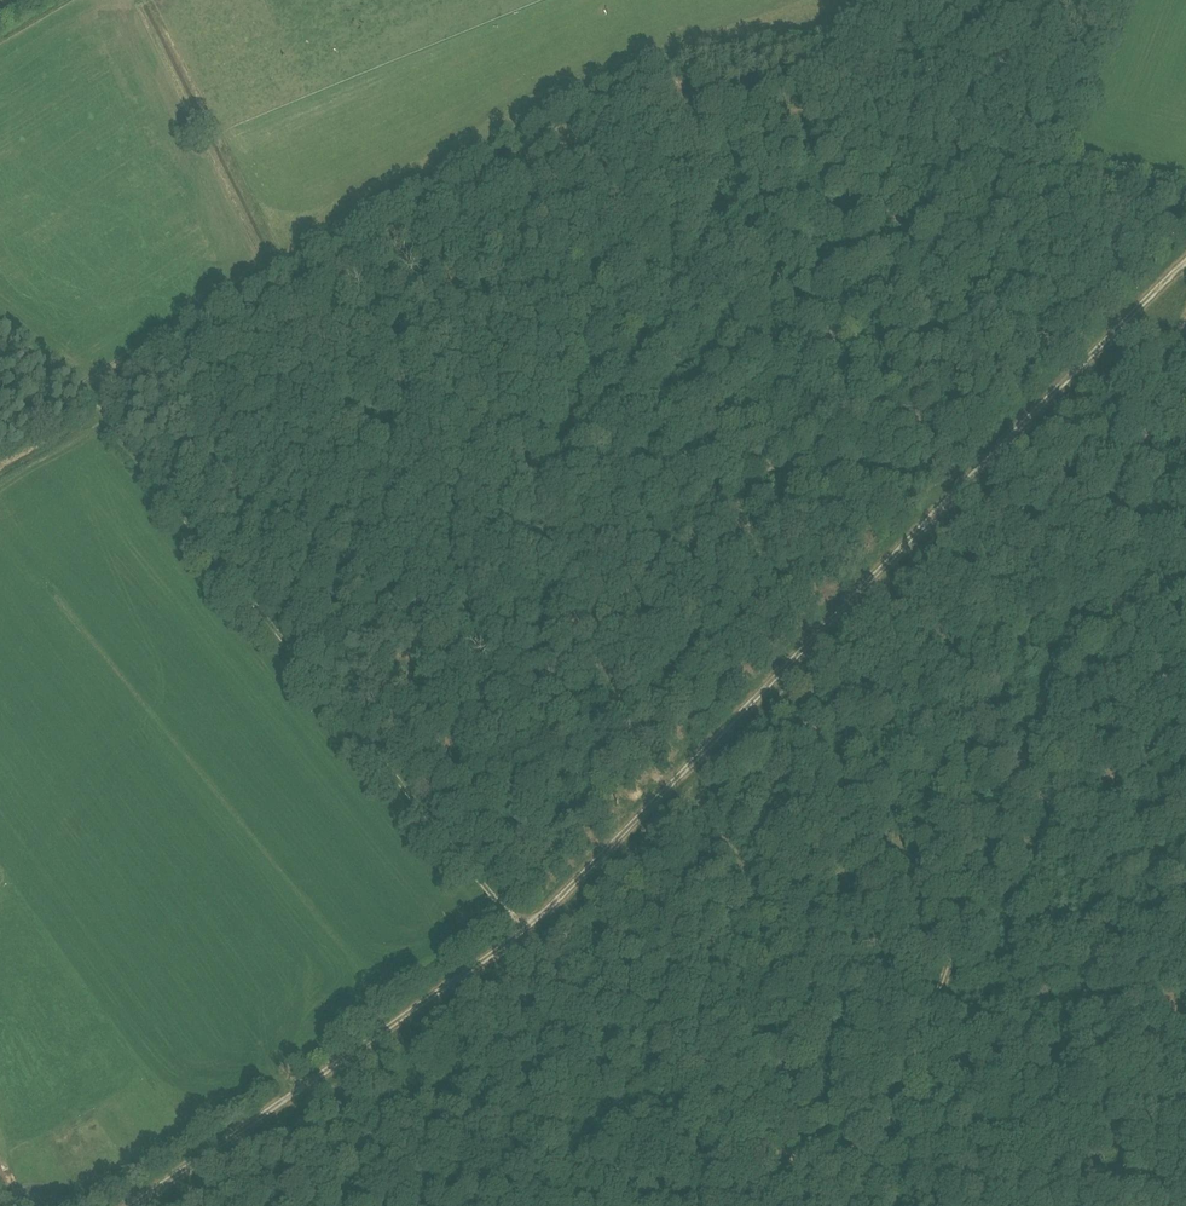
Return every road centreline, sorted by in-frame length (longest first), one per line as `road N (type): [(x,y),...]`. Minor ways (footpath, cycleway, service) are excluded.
road 1 (track): [(85,392),(642,62),(1185,215)]
road 2 (track): [(845,1205),(919,747),(1185,247)]
road 3 (track): [(520,938),(655,812),(750,698),(829,631),(890,557),(1062,386),(1185,241)]
road 4 (track): [(0,329),(85,392),(520,938)]
road 5 (track): [(134,1205),(520,938)]

